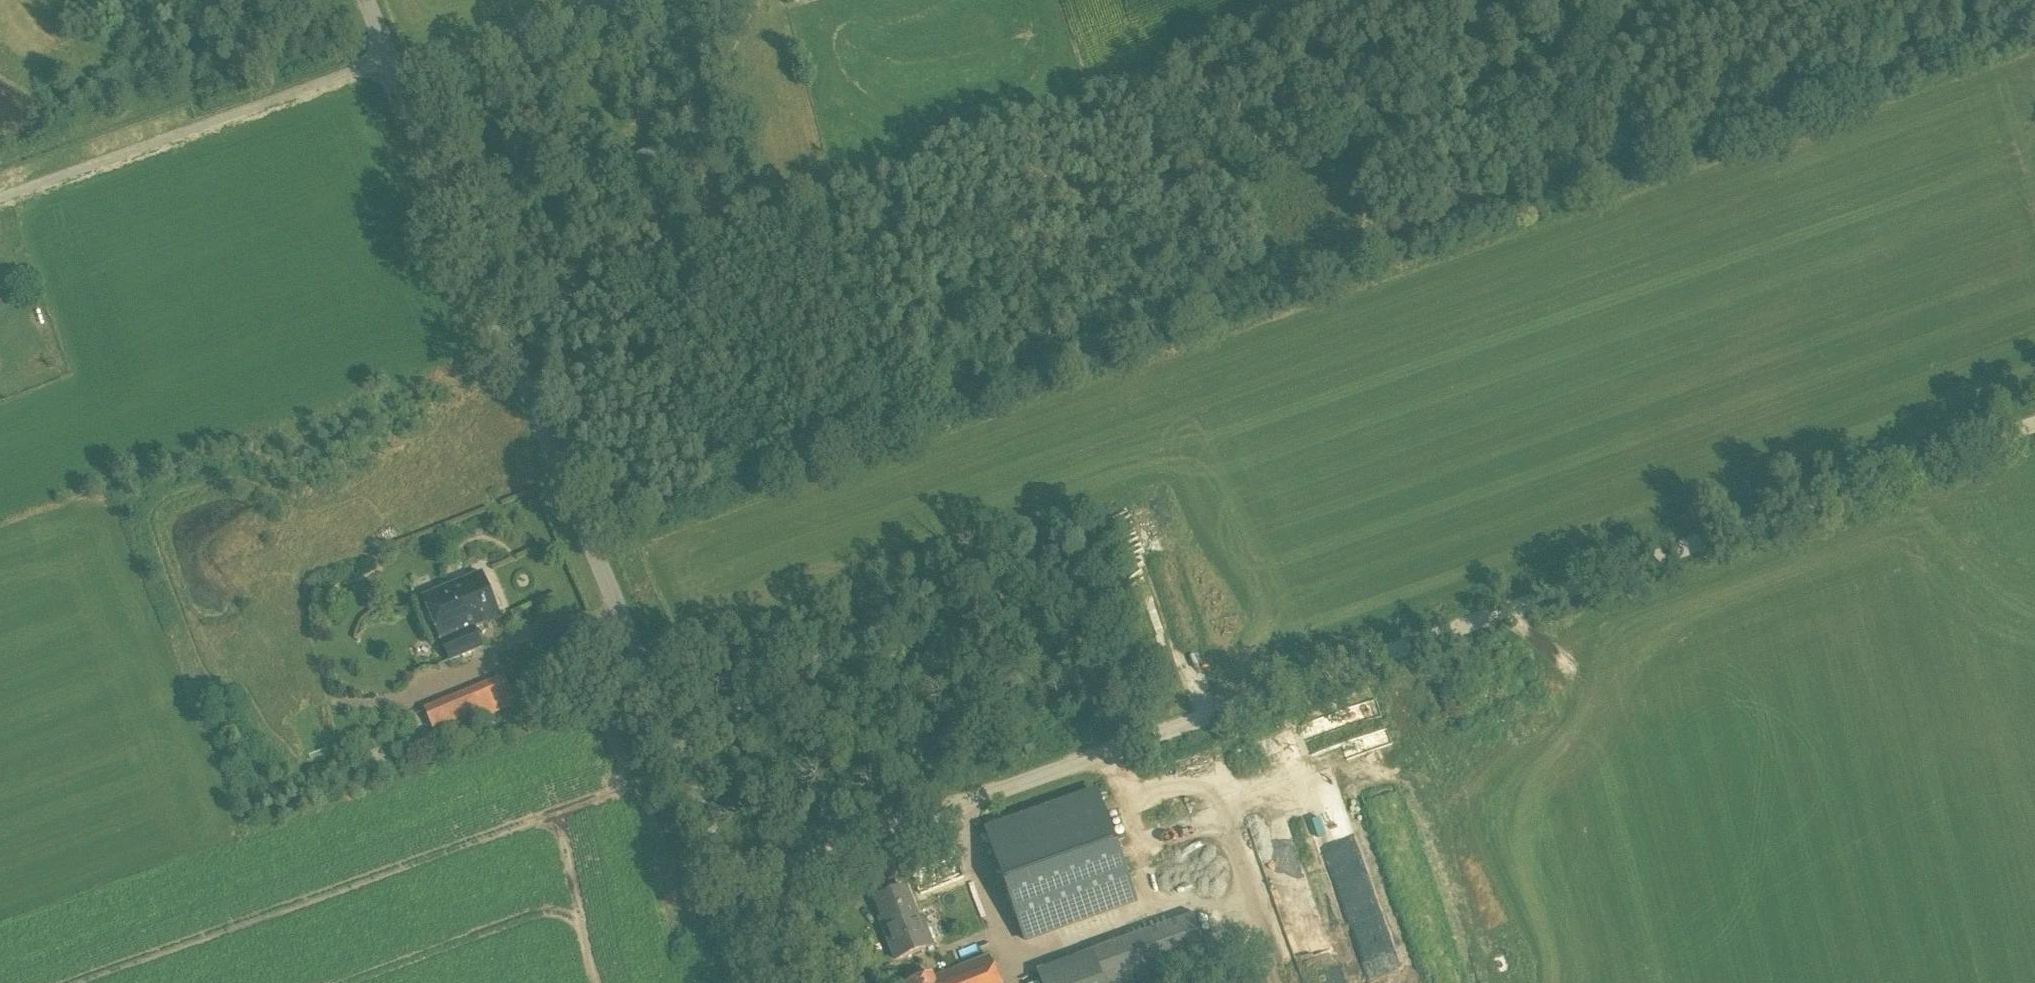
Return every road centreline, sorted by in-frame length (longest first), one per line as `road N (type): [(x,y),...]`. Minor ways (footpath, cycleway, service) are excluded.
road 1 (unclassified): [(734,882),(2034,422)]
road 2 (unclassified): [(734,882),(367,0)]

